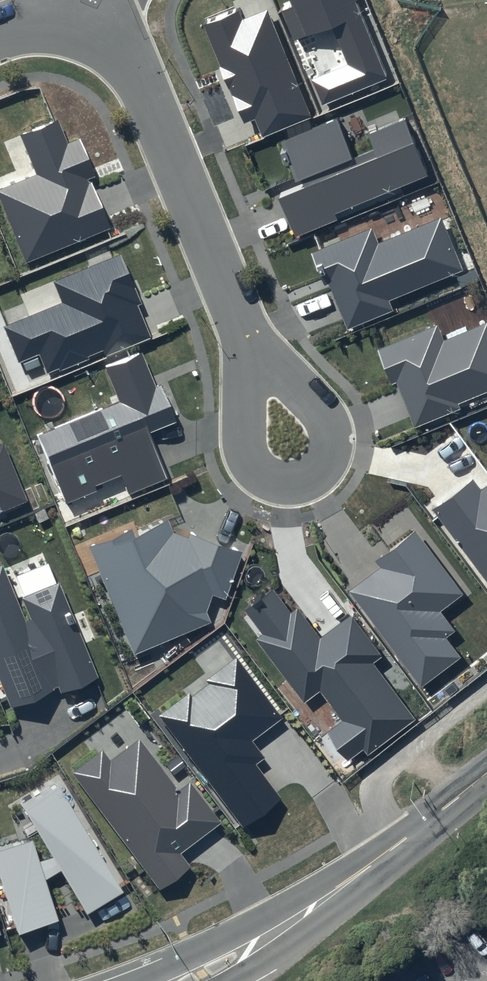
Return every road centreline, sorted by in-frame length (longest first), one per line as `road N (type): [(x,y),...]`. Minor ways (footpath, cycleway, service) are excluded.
road 1 (residential): [(76,3),(113,17),(288,442)]
road 2 (tertiary): [(189,980),(322,901),(486,772)]

